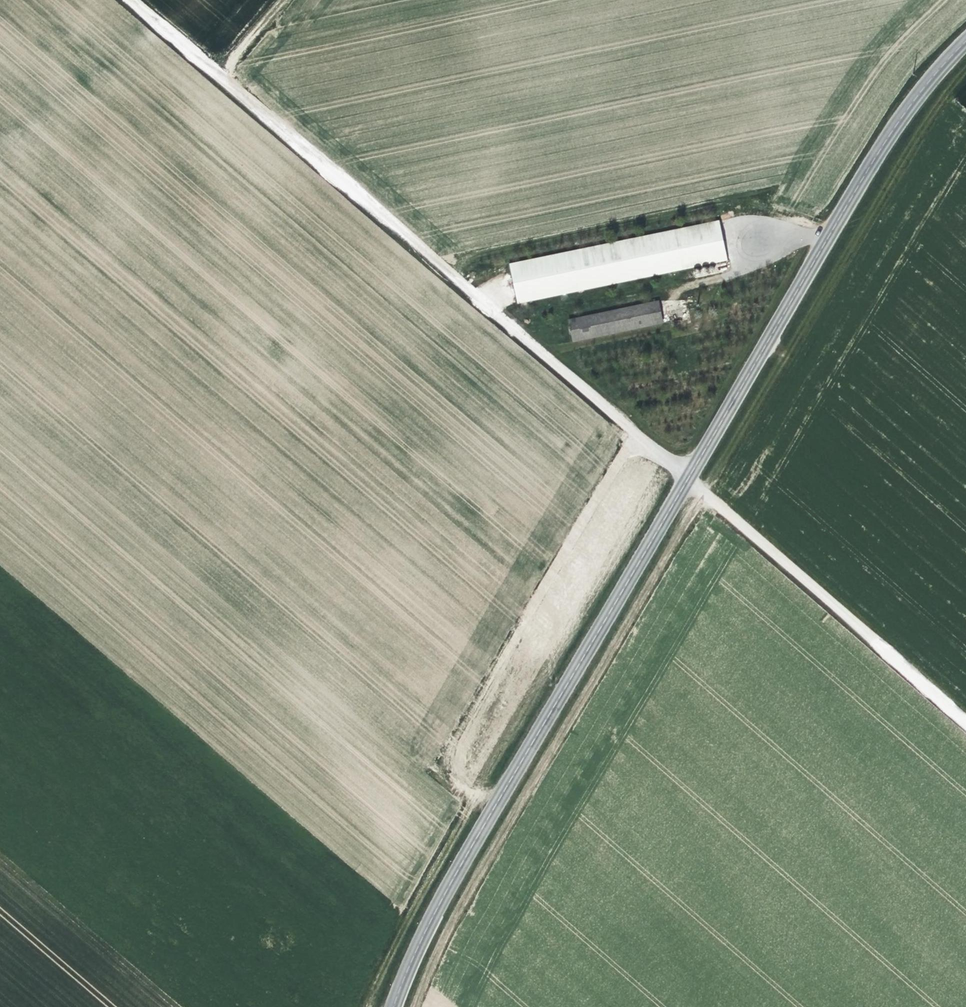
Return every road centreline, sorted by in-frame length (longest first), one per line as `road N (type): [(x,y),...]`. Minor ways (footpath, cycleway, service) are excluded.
road 1 (secondary): [(391,1006),(427,923),(686,473),(913,99),(965,42)]
road 2 (track): [(831,232),(691,285),(506,320),(222,78)]
road 3 (track): [(416,1006),(504,832),(707,493)]
road 4 (track): [(641,435),(621,451),(450,755),(457,784),(494,807)]
road 5 (track): [(965,721),(686,473)]
road 6 (track): [(477,796),(408,918),(369,1006)]

